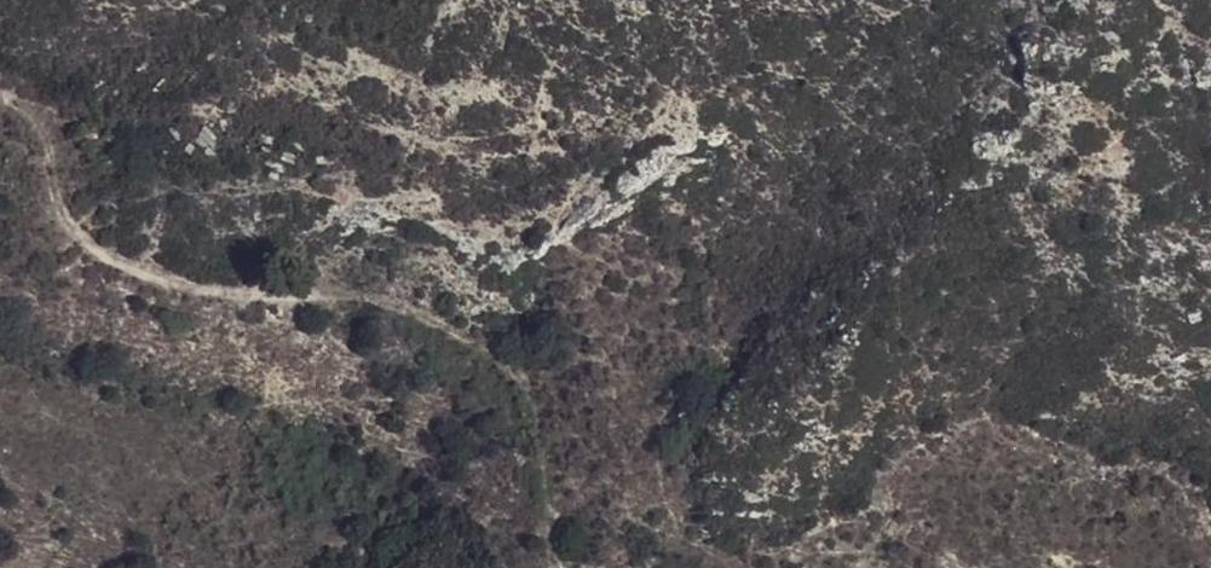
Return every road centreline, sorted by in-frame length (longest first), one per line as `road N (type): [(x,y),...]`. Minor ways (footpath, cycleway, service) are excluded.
road 1 (track): [(0,113),(40,155),(55,199),(89,243),(141,273),(210,290),(355,305),(410,322),(502,373),(537,402),(550,444),(561,567)]

